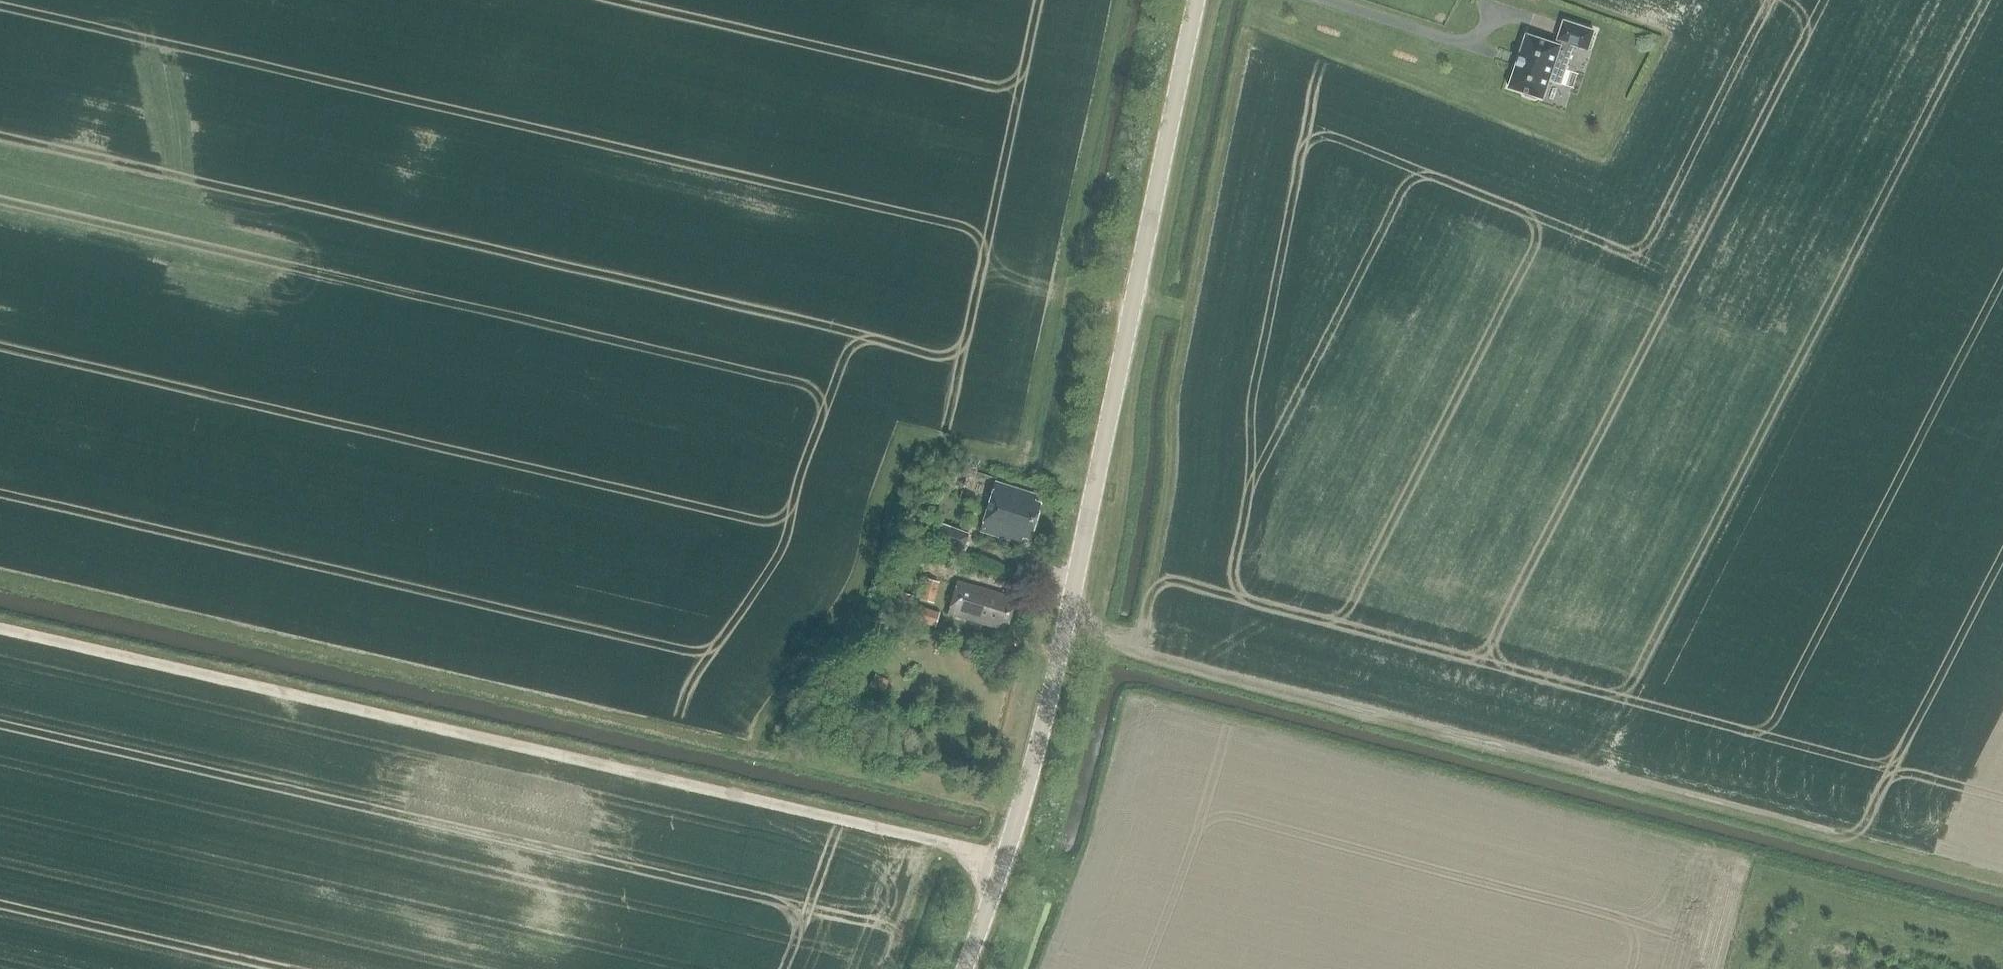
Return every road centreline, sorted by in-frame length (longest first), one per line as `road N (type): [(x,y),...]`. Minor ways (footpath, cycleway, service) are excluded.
road 1 (track): [(1001,859),(0,631)]
road 2 (tertiary): [(958,968),(1015,816),(1057,658),(1192,0)]

